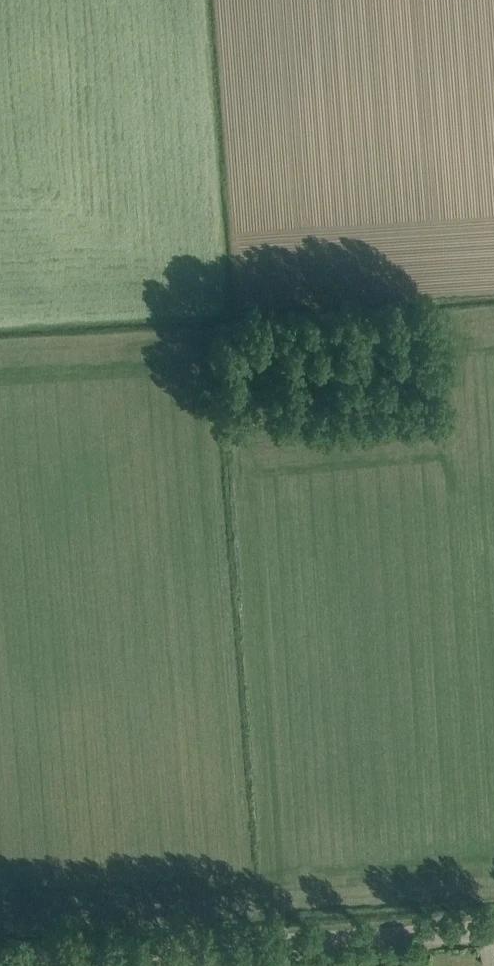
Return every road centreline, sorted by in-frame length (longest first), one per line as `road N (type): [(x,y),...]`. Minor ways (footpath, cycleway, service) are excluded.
road 1 (unclassified): [(493,929),(0,959)]

